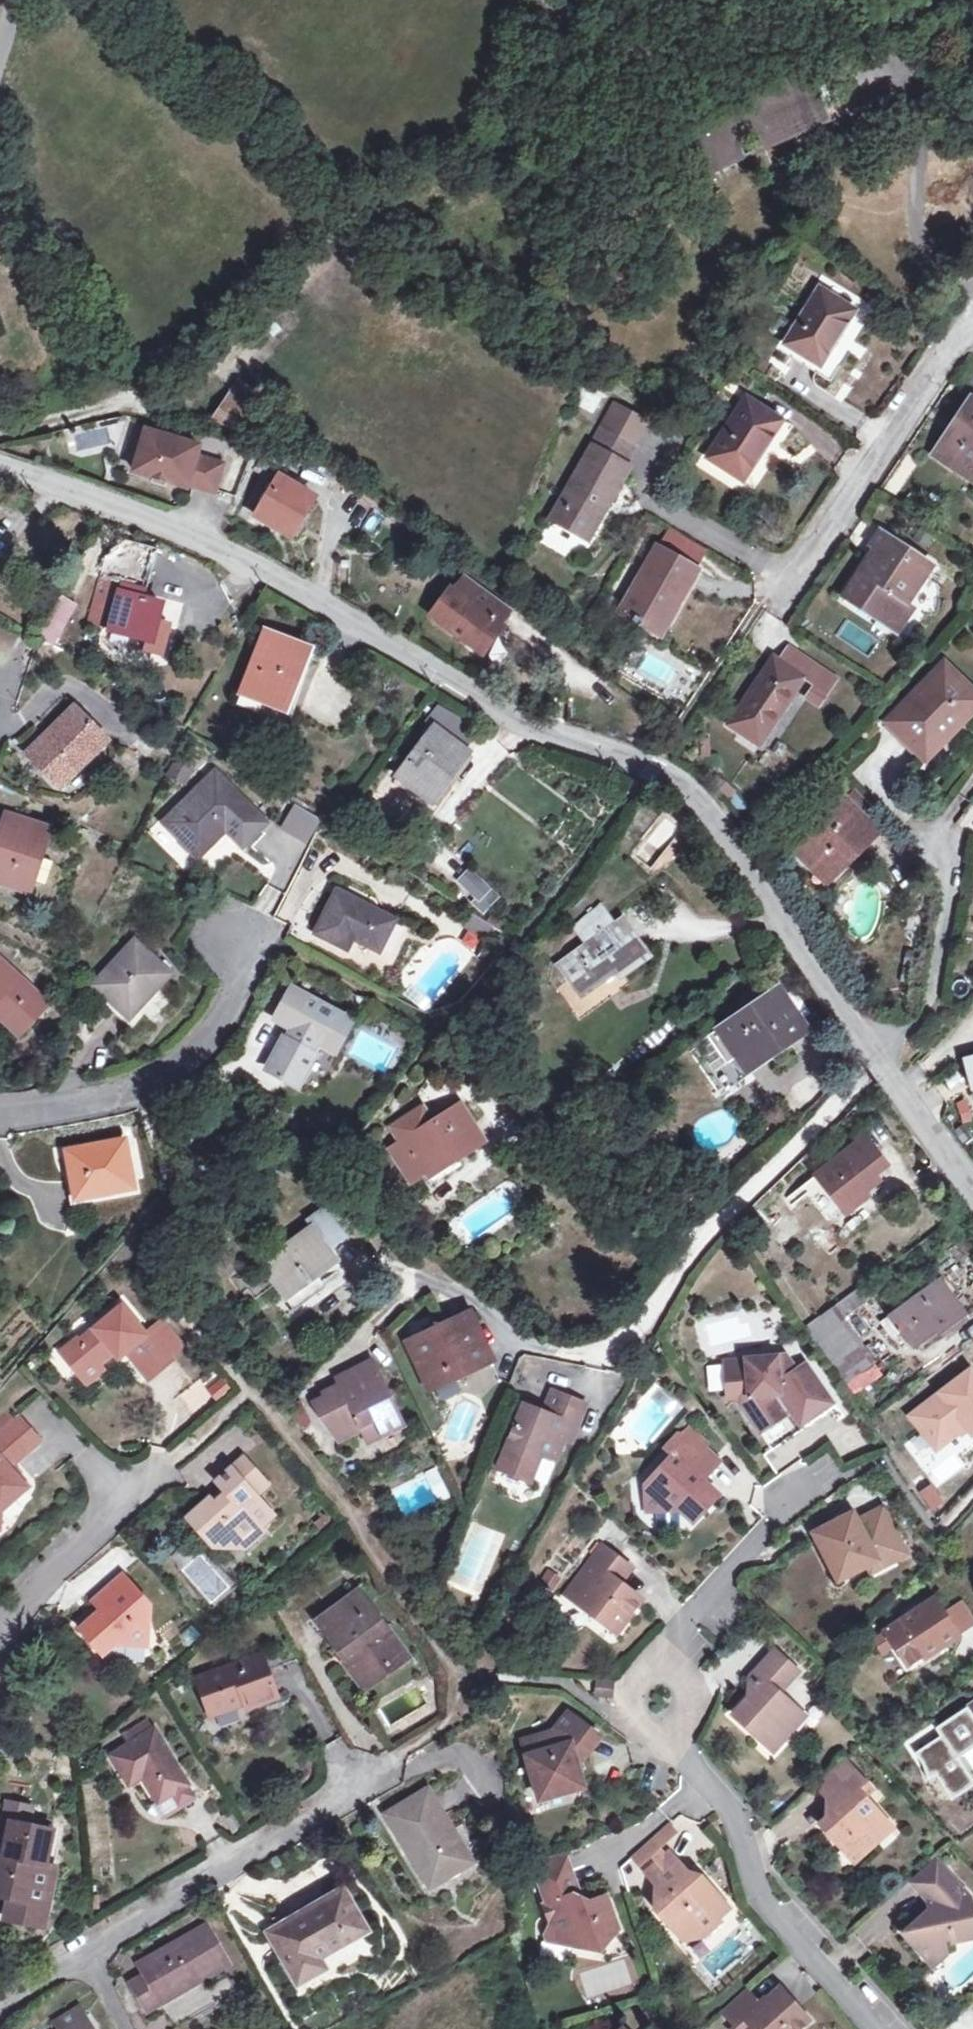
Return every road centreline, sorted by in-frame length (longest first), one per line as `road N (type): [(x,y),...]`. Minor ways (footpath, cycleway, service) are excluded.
road 1 (residential): [(0,469),(31,474),(255,564),(525,726),(655,770),(727,836),(886,1063)]
road 2 (residential): [(326,1375),(404,1292),(428,1283),(459,1292),(494,1330),(535,1346),(592,1355),(628,1336),(711,1228),(886,1063)]
road 3 (residential): [(0,1996),(91,1954),(388,1766)]
road 4 (residential): [(879,2028),(760,1898),(743,1834),(674,1724)]
road 5 (residential): [(0,1110),(47,1110),(143,1091),(189,1065),(239,986),(241,938)]
road 6 (residential): [(972,324),(780,603)]
road 7 (residential): [(0,1636),(54,1561),(125,1492),(172,1461)]
road 8 (residential): [(886,1063),(932,1011),(949,891),(946,850)]
road 9 (residential): [(670,1674),(673,1644),(796,1496)]
road 10 (residential): [(886,1063),(972,1188)]

